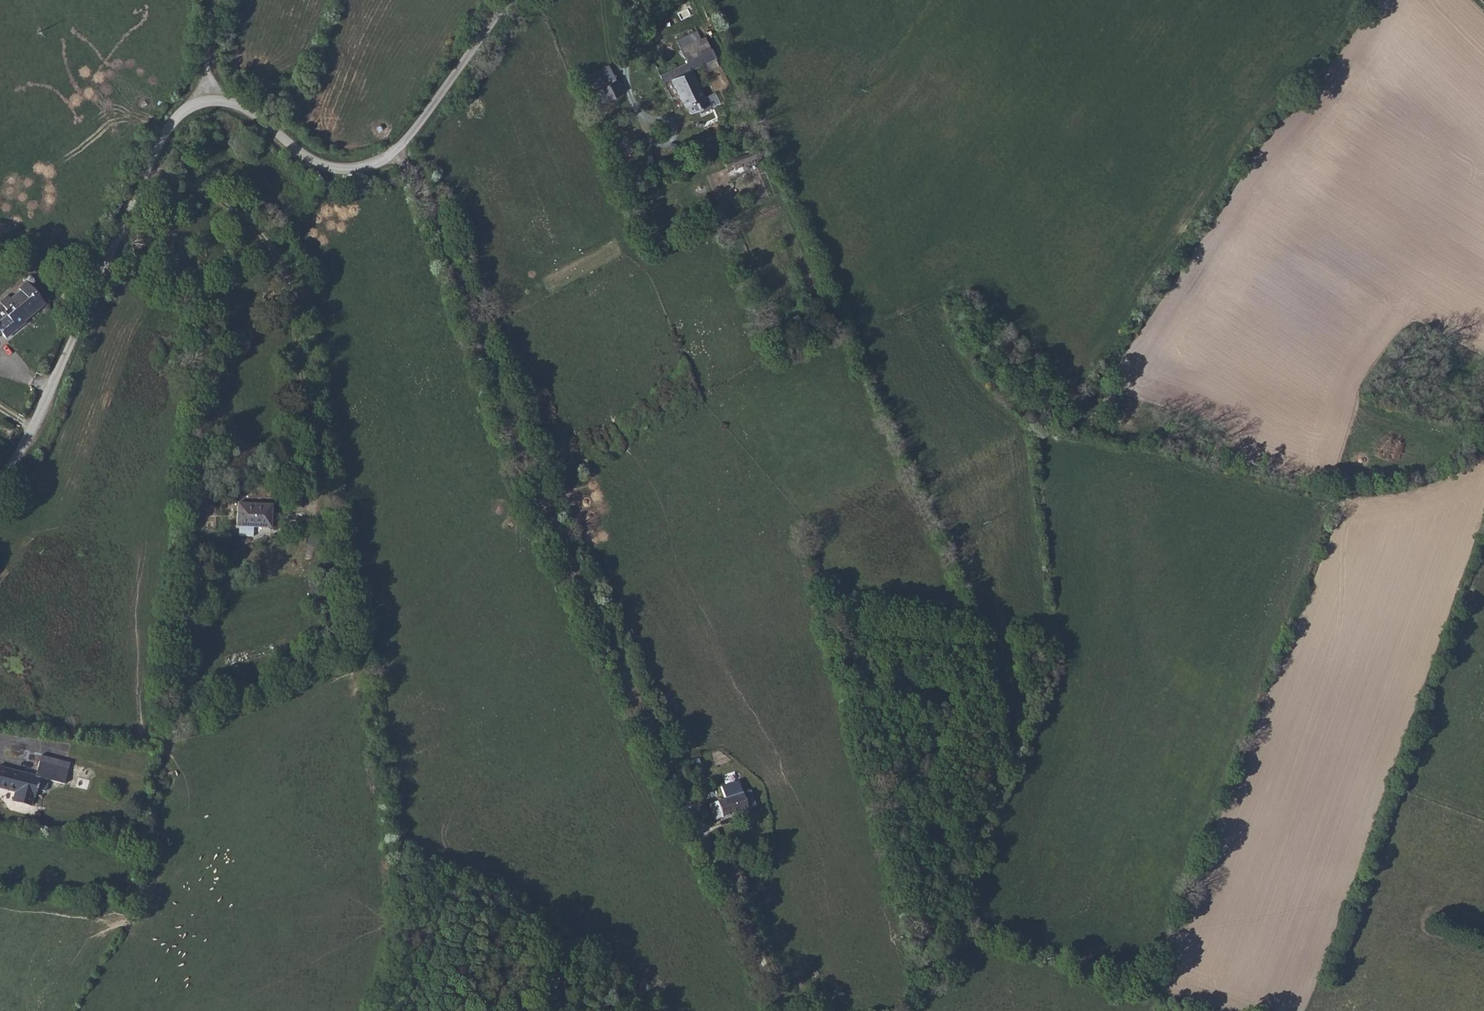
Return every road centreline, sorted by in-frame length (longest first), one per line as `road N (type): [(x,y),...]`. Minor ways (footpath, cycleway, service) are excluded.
road 1 (track): [(403,149),(426,189),(534,491),(783,1010)]
road 2 (unclassified): [(0,481),(163,136),(188,106),(207,99)]
road 3 (track): [(149,166),(201,191),(266,237),(284,271),(317,481),(311,510)]
road 4 (unclassified): [(207,99),(250,108),(316,164),(357,169),(382,162),(403,149),(516,0)]

